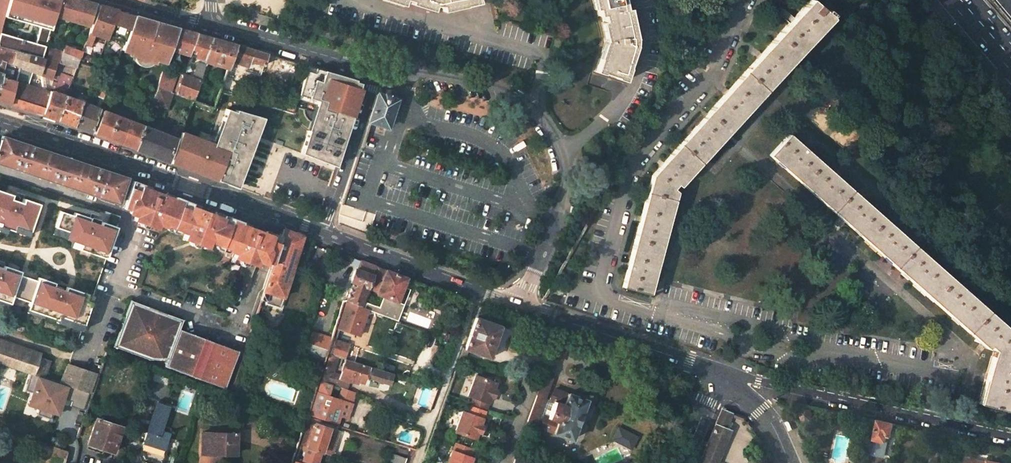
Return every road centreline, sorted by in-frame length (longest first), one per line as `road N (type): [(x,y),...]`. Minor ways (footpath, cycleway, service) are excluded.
road 1 (secondary): [(324,234),(0,122)]
road 2 (residential): [(1010,436),(724,375)]
road 3 (residential): [(556,221),(562,161),(538,117),(502,95),(408,75)]
road 4 (secondary): [(724,375),(517,305)]
road 5 (secondary): [(517,305),(324,234)]
road 6 (residential): [(212,19),(379,71)]
road 7 (residential): [(379,71),(324,234)]

